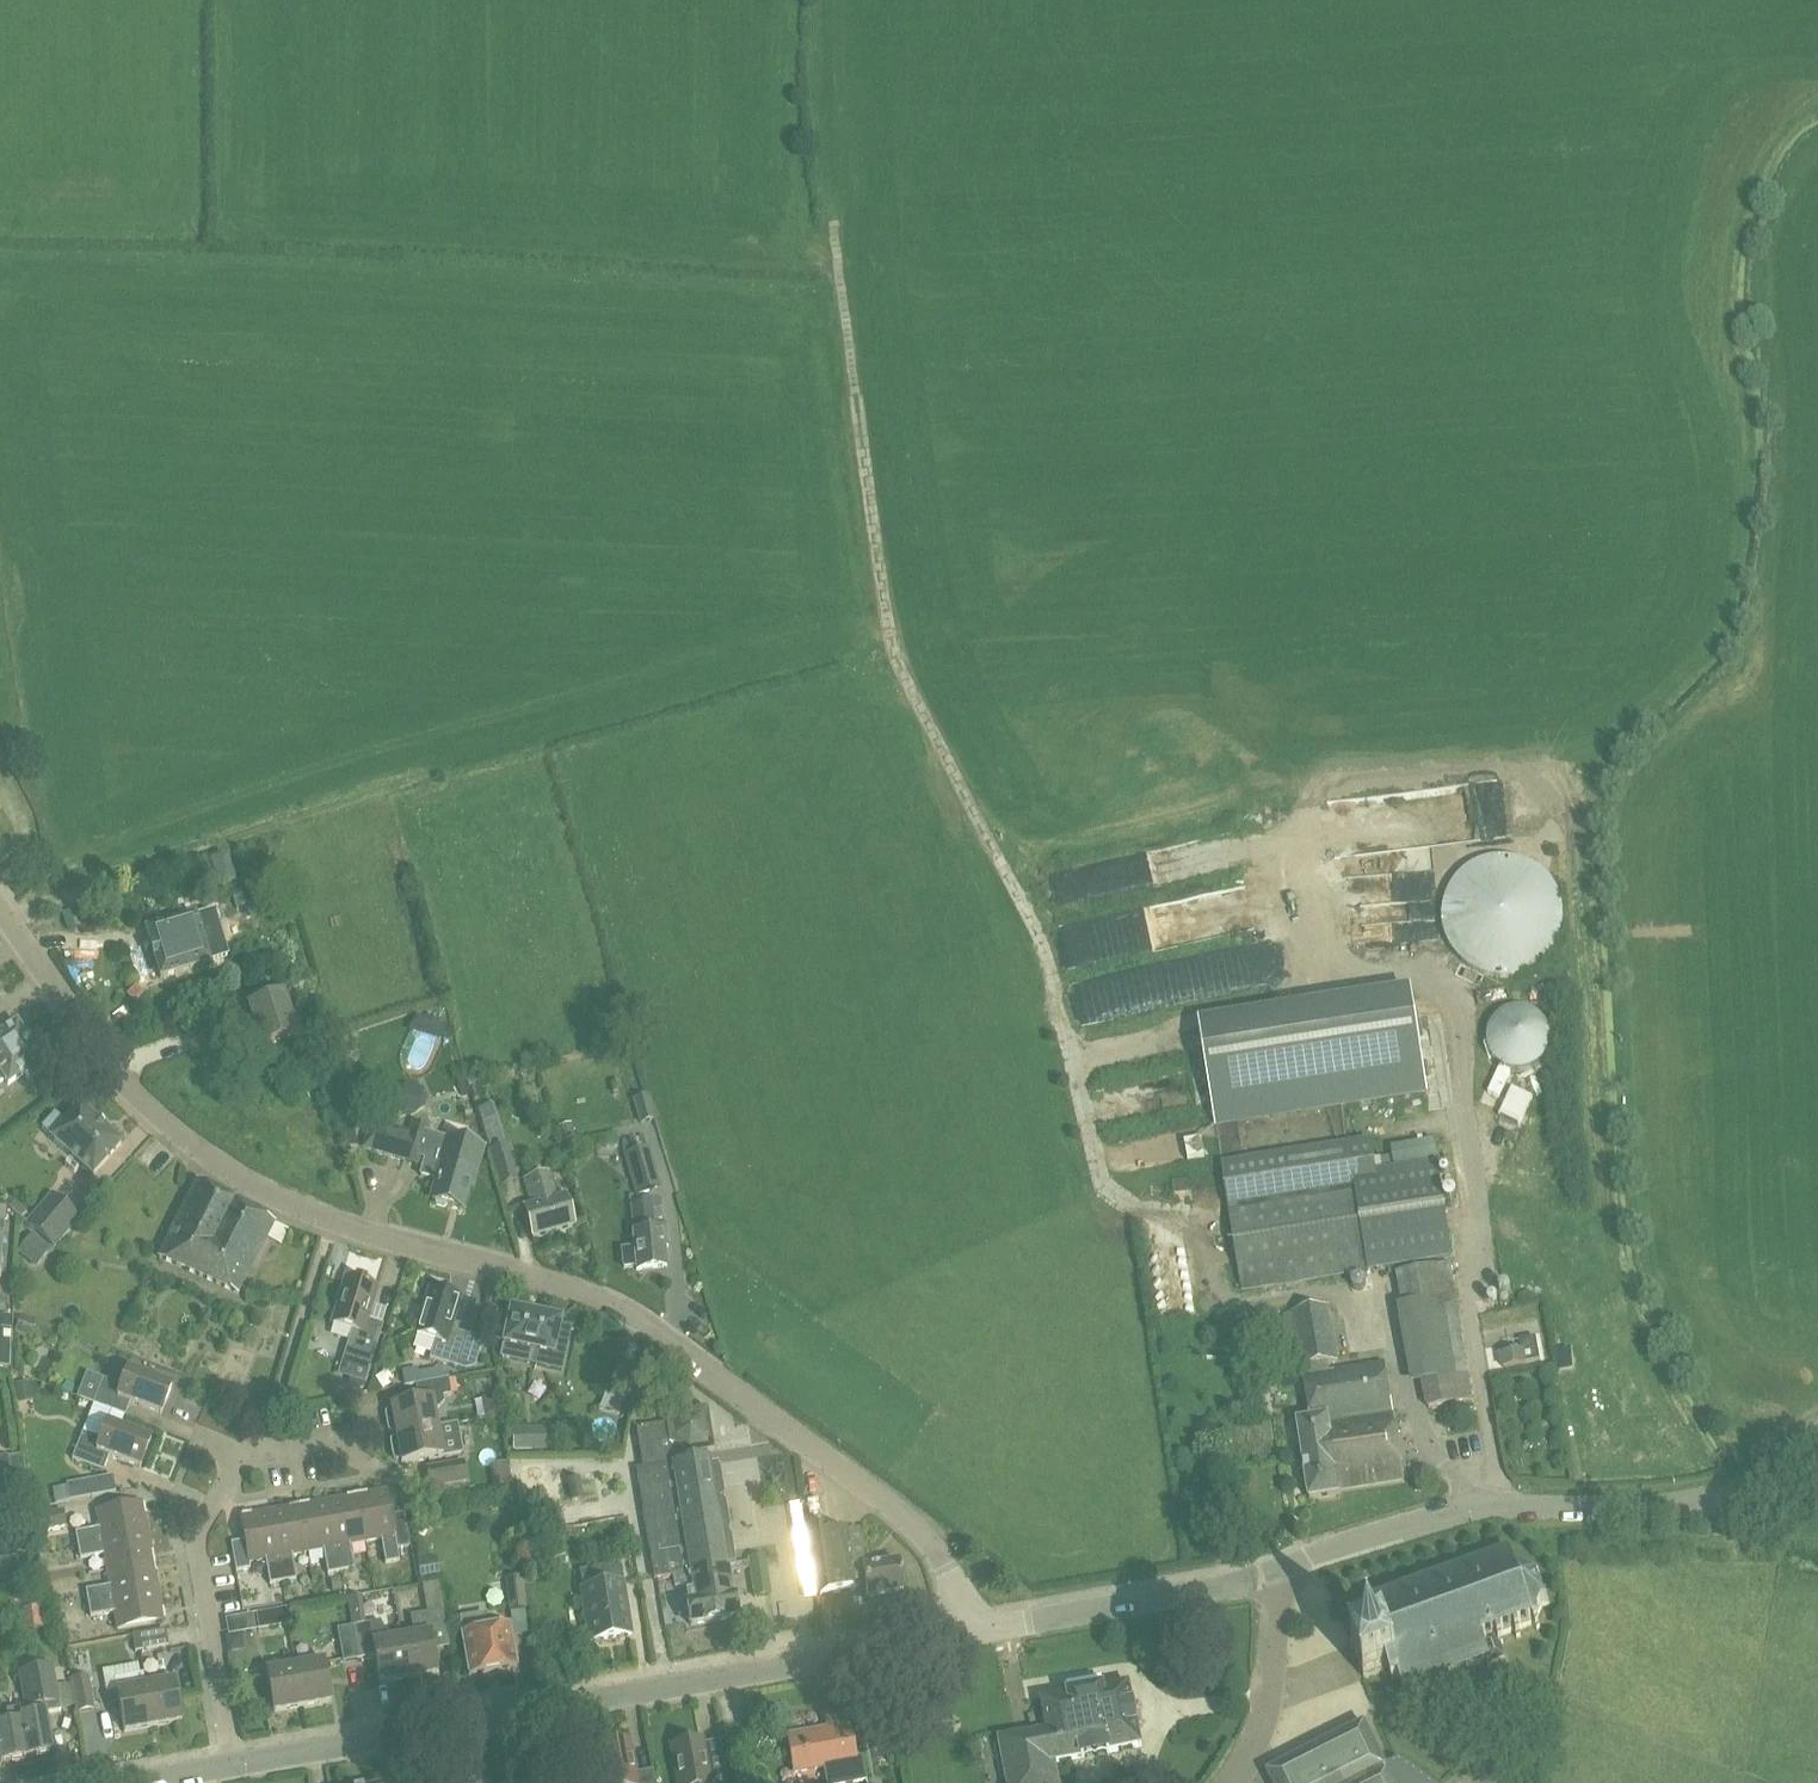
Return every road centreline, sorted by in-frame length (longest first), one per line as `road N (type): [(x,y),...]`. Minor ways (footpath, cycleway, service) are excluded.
road 1 (residential): [(972,1631),(946,1564),(919,1529),(633,1314),(554,1281),(335,1220),(265,1190),(202,1149),(119,1073),(0,906)]
road 2 (residential): [(235,1763),(972,1631)]
road 3 (track): [(839,270),(890,628),(902,671),(998,856)]
road 4 (residential): [(1286,1567),(1481,1507),(1643,1503)]
road 5 (residential): [(972,1631),(1232,1585),(1286,1567)]
road 6 (residential): [(235,1763),(194,1534),(233,1486)]
road 7 (track): [(998,856),(1047,948),(1078,1092)]
road 8 (residential): [(1236,1782),(1270,1707),(1286,1567)]
road 9 (unclassified): [(1643,1503),(1733,1488),(1817,1452)]
road 10 (residential): [(233,1486),(259,1460),(360,1435)]

